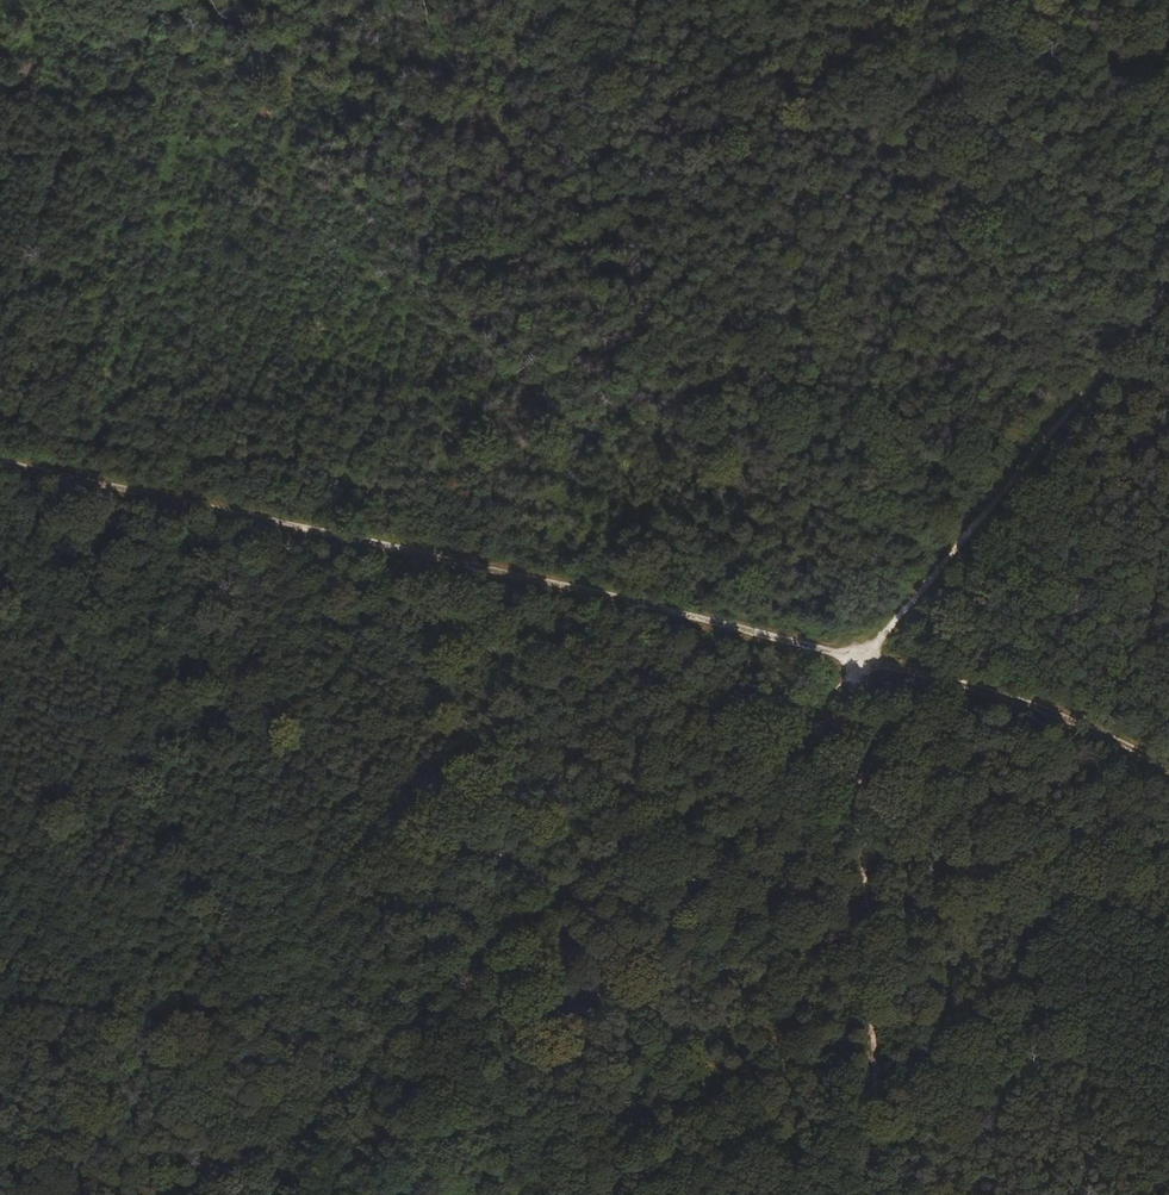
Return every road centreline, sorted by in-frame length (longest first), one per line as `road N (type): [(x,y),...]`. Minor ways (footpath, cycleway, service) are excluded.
road 1 (track): [(166,1194),(313,1122),(435,991),(581,874),(715,801),(800,743),(860,661)]
road 2 (track): [(860,661),(611,597),(0,465)]
road 3 (track): [(860,661),(855,711),(876,1194)]
road 4 (track): [(860,661),(1168,287)]
road 5 (track): [(1168,767),(1017,701),(860,661)]

